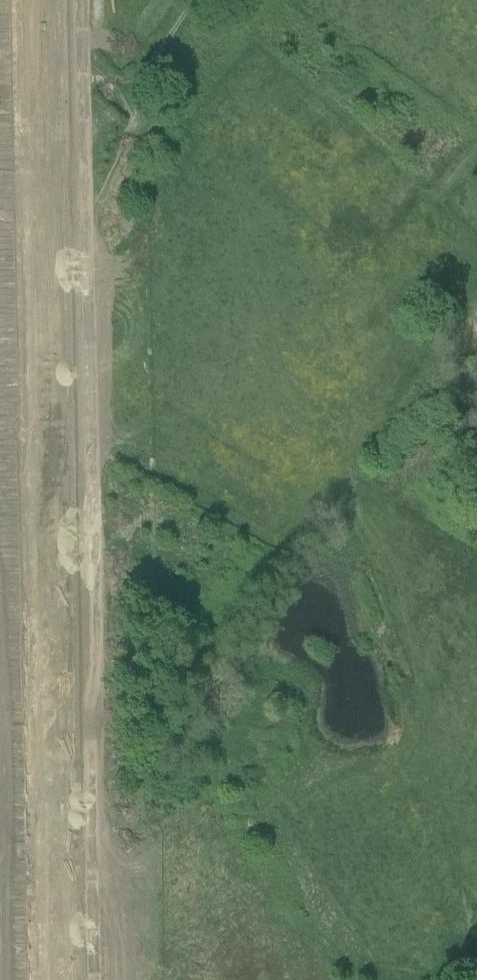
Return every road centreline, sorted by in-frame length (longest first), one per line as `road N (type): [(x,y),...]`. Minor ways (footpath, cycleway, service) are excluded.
road 1 (track): [(82,0),(101,979)]
road 2 (track): [(0,599),(85,206),(137,99)]
road 3 (track): [(22,0),(137,99)]

